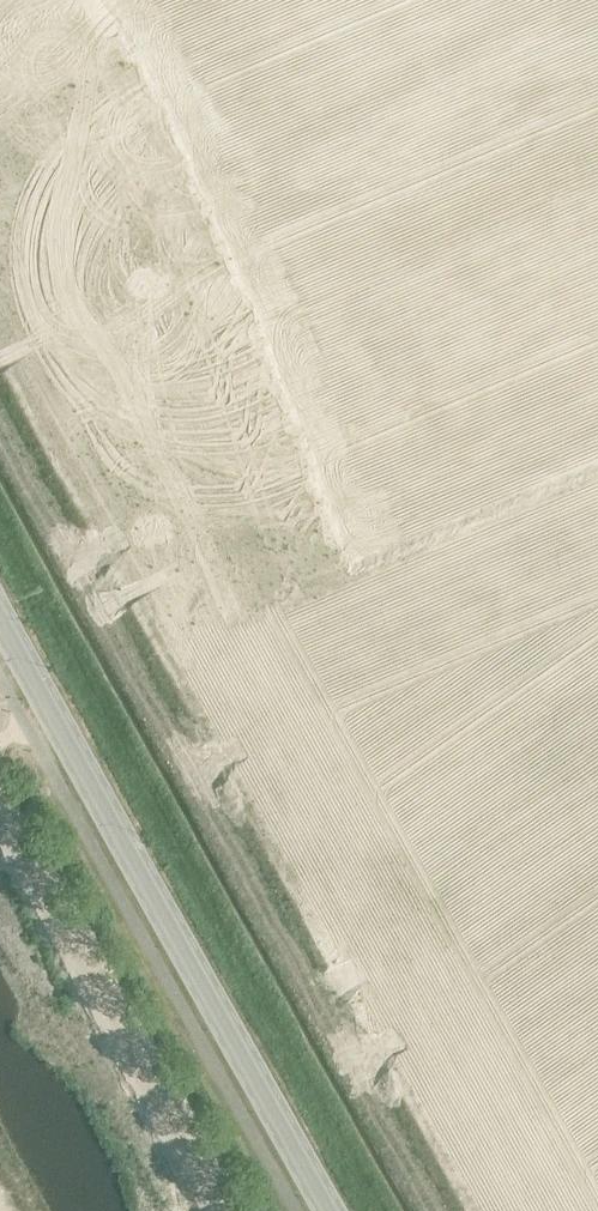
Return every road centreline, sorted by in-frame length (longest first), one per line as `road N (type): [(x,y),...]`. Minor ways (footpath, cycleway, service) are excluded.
road 1 (tertiary): [(42,619),(164,538),(334,451),(597,335)]
road 2 (tertiary): [(331,1210),(29,676)]

